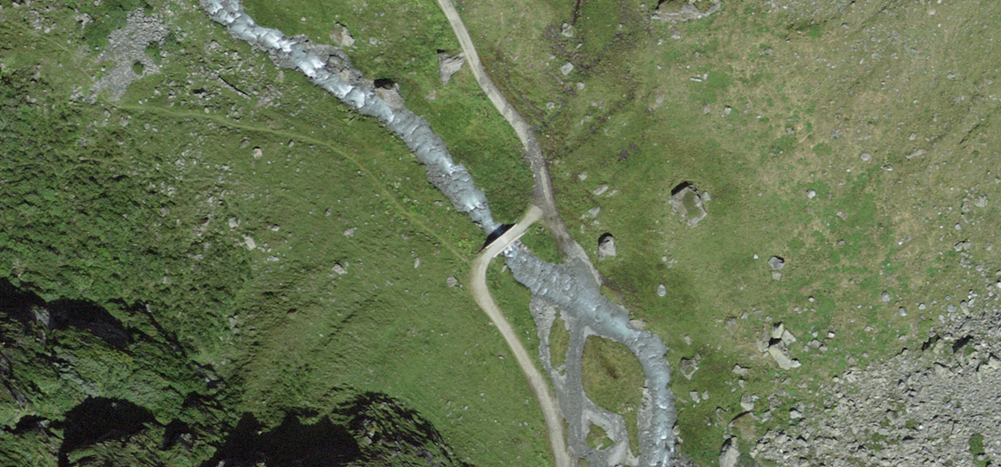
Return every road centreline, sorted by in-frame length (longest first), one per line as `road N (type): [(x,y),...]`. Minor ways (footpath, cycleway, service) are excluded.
road 1 (track): [(442,0),(539,169),(540,206),(486,256),(479,283),(545,400),(562,466)]

